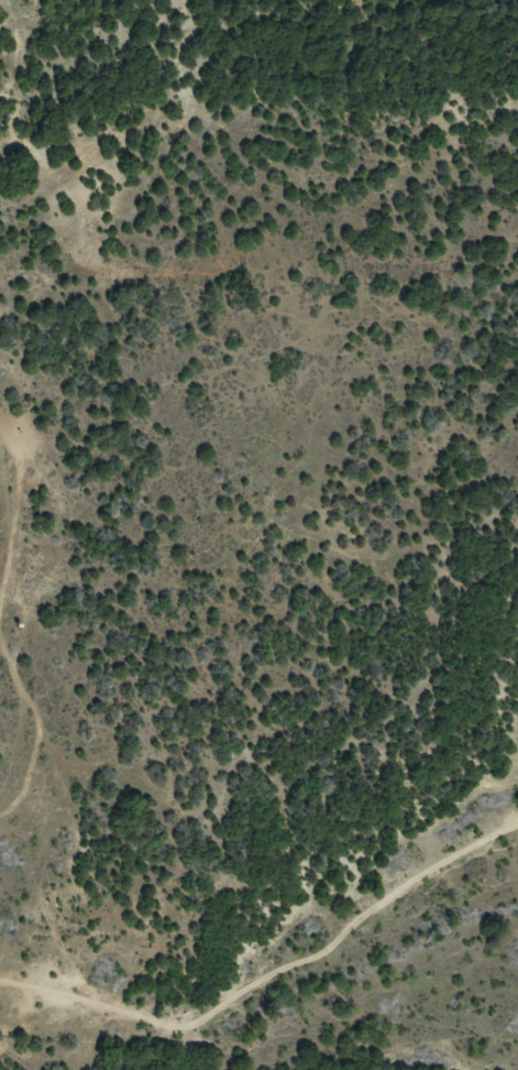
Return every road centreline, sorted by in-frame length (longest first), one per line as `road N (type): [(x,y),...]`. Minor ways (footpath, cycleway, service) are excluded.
road 1 (residential): [(44,1069),(134,1059),(426,921),(517,857)]

